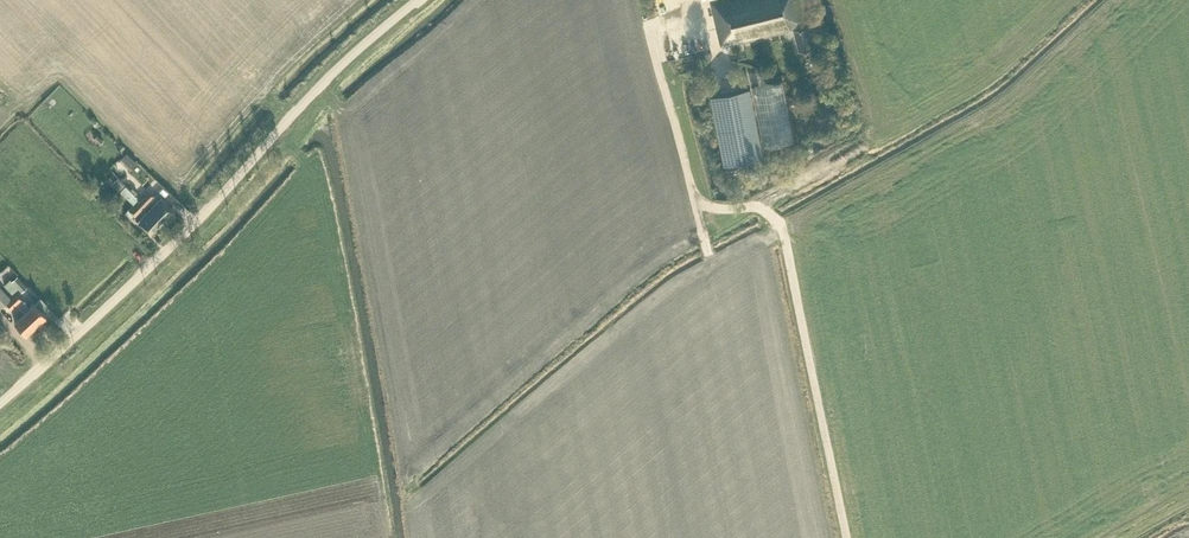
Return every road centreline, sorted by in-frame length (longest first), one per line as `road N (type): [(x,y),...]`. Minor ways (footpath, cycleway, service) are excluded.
road 1 (unclassified): [(0,396),(148,269),(329,81),(420,0)]

